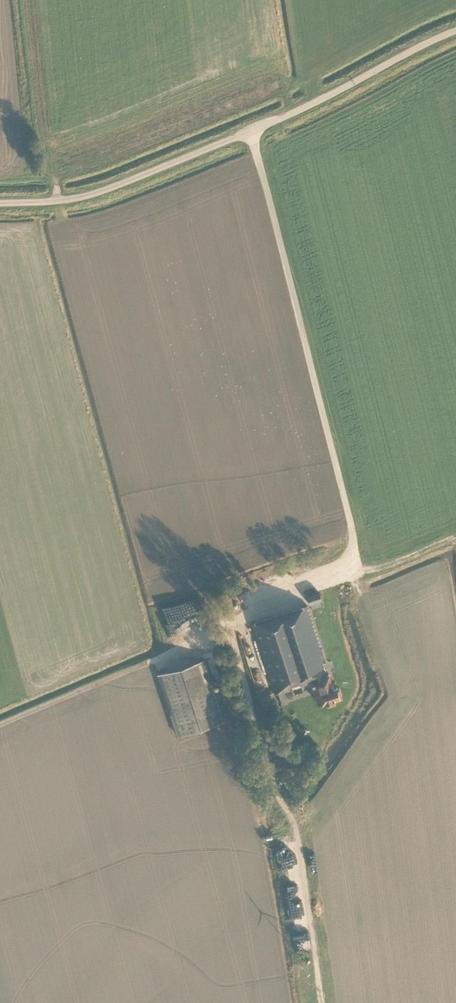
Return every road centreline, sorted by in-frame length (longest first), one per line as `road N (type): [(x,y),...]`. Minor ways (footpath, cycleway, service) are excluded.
road 1 (unclassified): [(0,202),(77,197),(113,185),(253,127),(455,27)]

